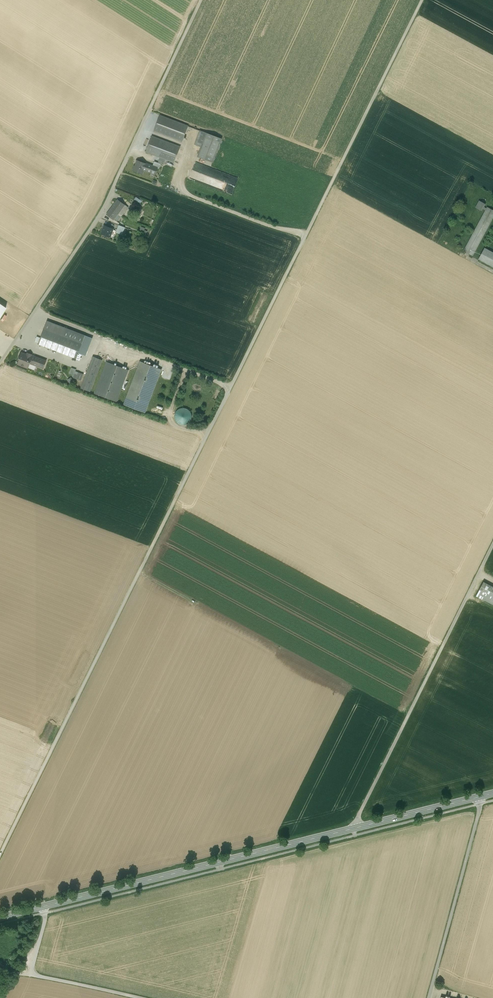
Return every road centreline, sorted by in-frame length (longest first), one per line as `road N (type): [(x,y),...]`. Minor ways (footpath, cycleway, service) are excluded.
road 1 (track): [(0,854),(422,0)]
road 2 (secondary): [(44,906),(480,797)]
road 3 (track): [(0,363),(102,213),(201,0)]
road 4 (track): [(353,829),(492,545)]
road 5 (track): [(230,390),(120,345),(76,364),(15,340)]
road 6 (unclassified): [(480,797),(429,997)]
road 7 (track): [(304,238),(189,194),(180,172),(196,131)]
road 8 (unclassified): [(141,997),(30,975),(44,906)]

